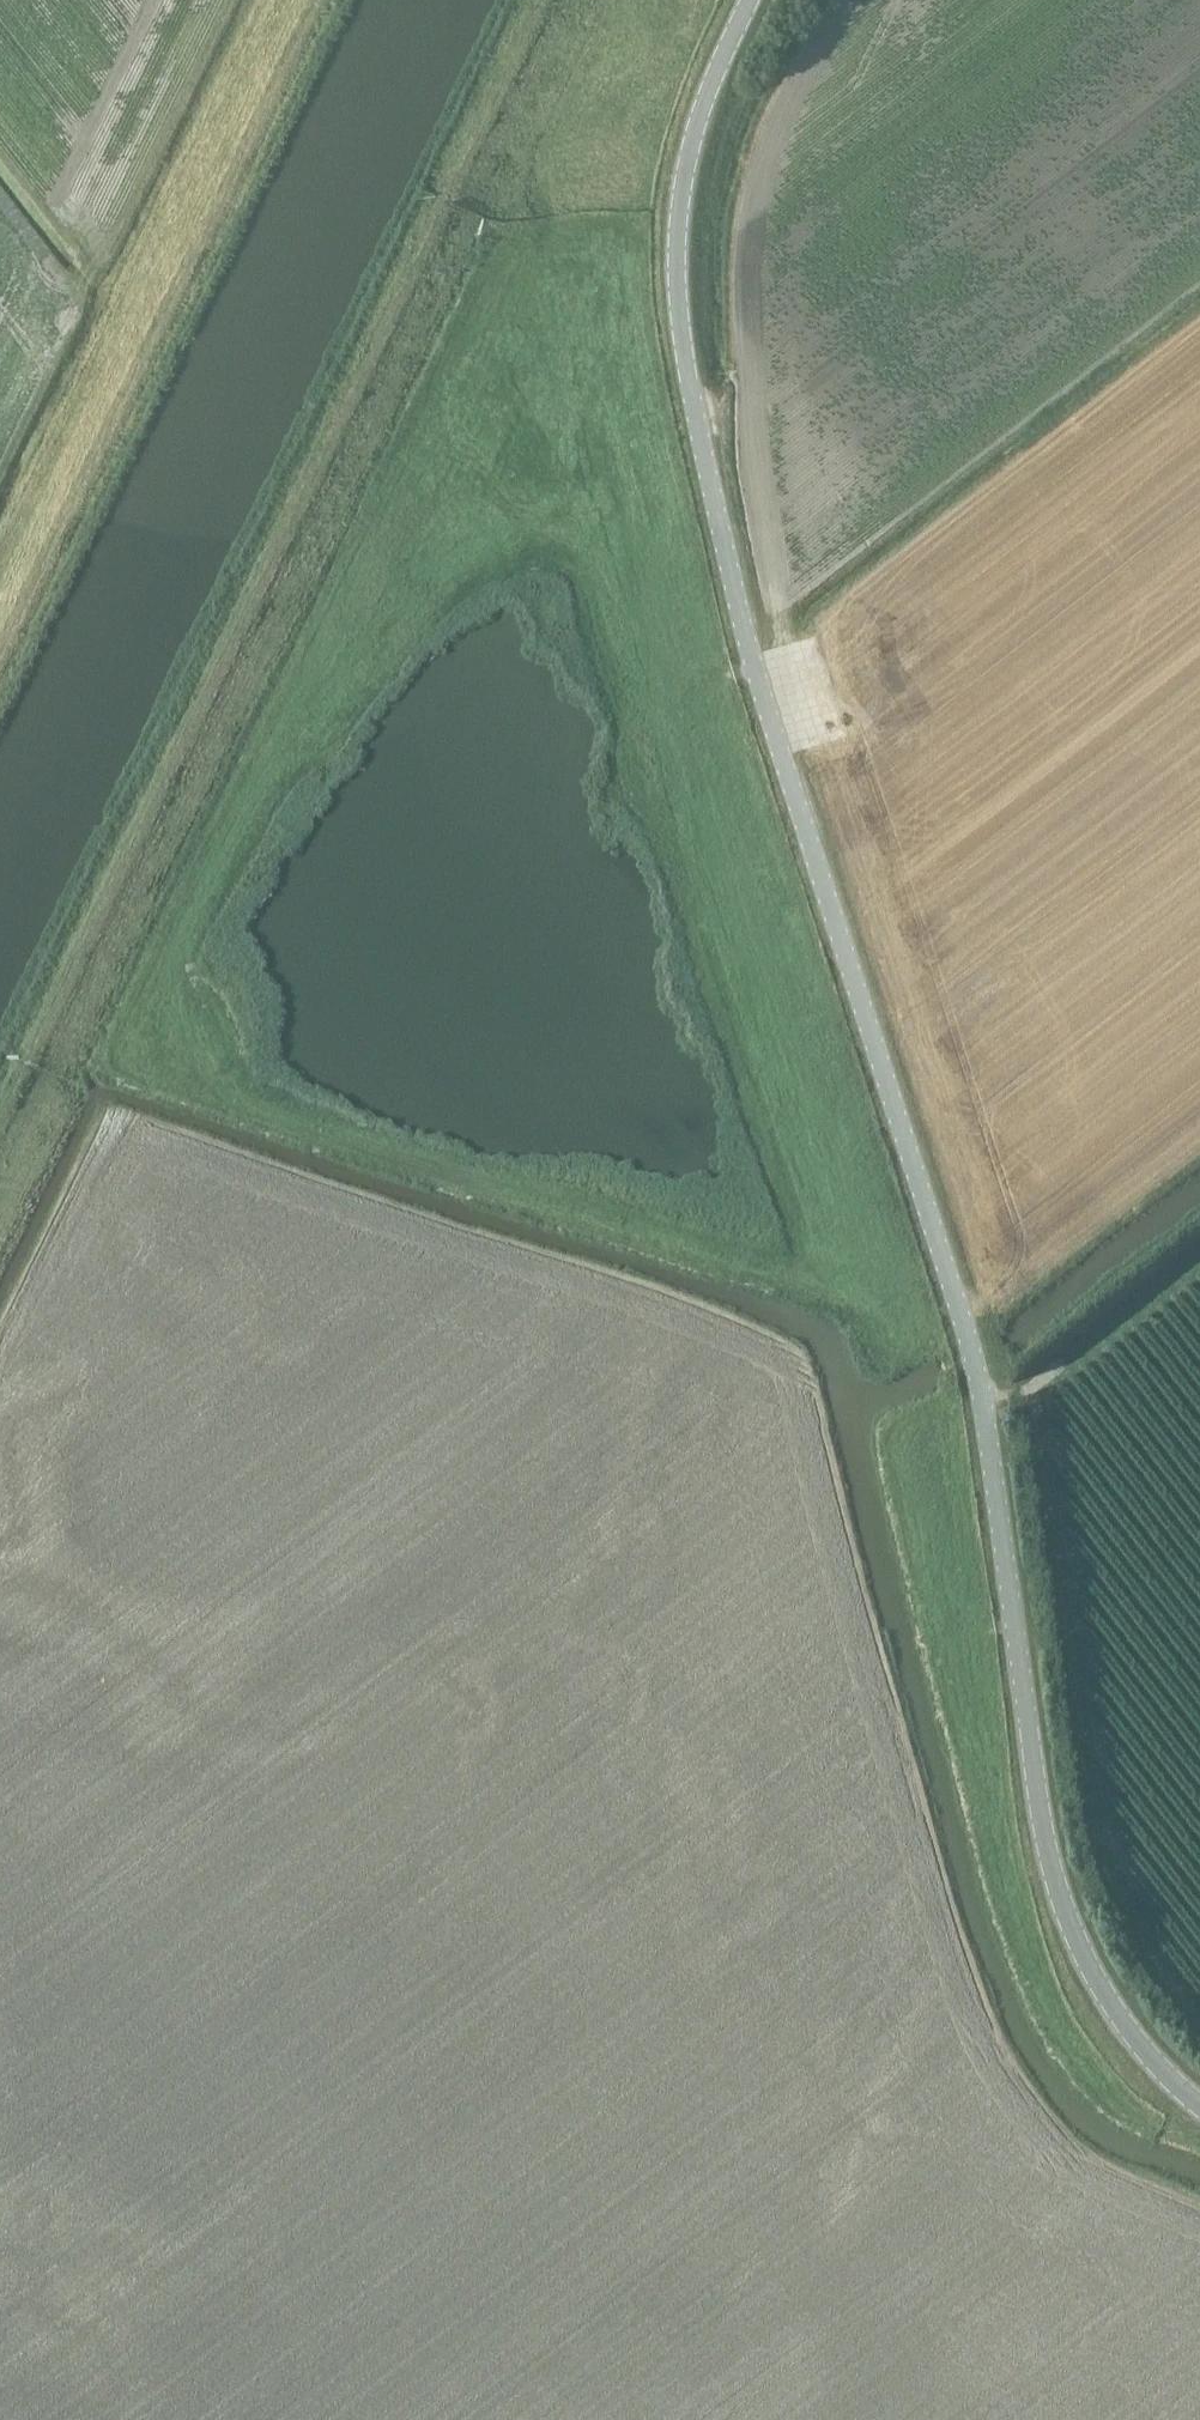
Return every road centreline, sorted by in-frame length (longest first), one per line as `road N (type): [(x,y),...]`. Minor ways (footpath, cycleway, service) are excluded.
road 1 (unclassified): [(1199,2102),(1121,2032),(1040,1835),(988,1452),(958,1307),(746,658),(691,415),(673,244),(696,108),(749,0)]

